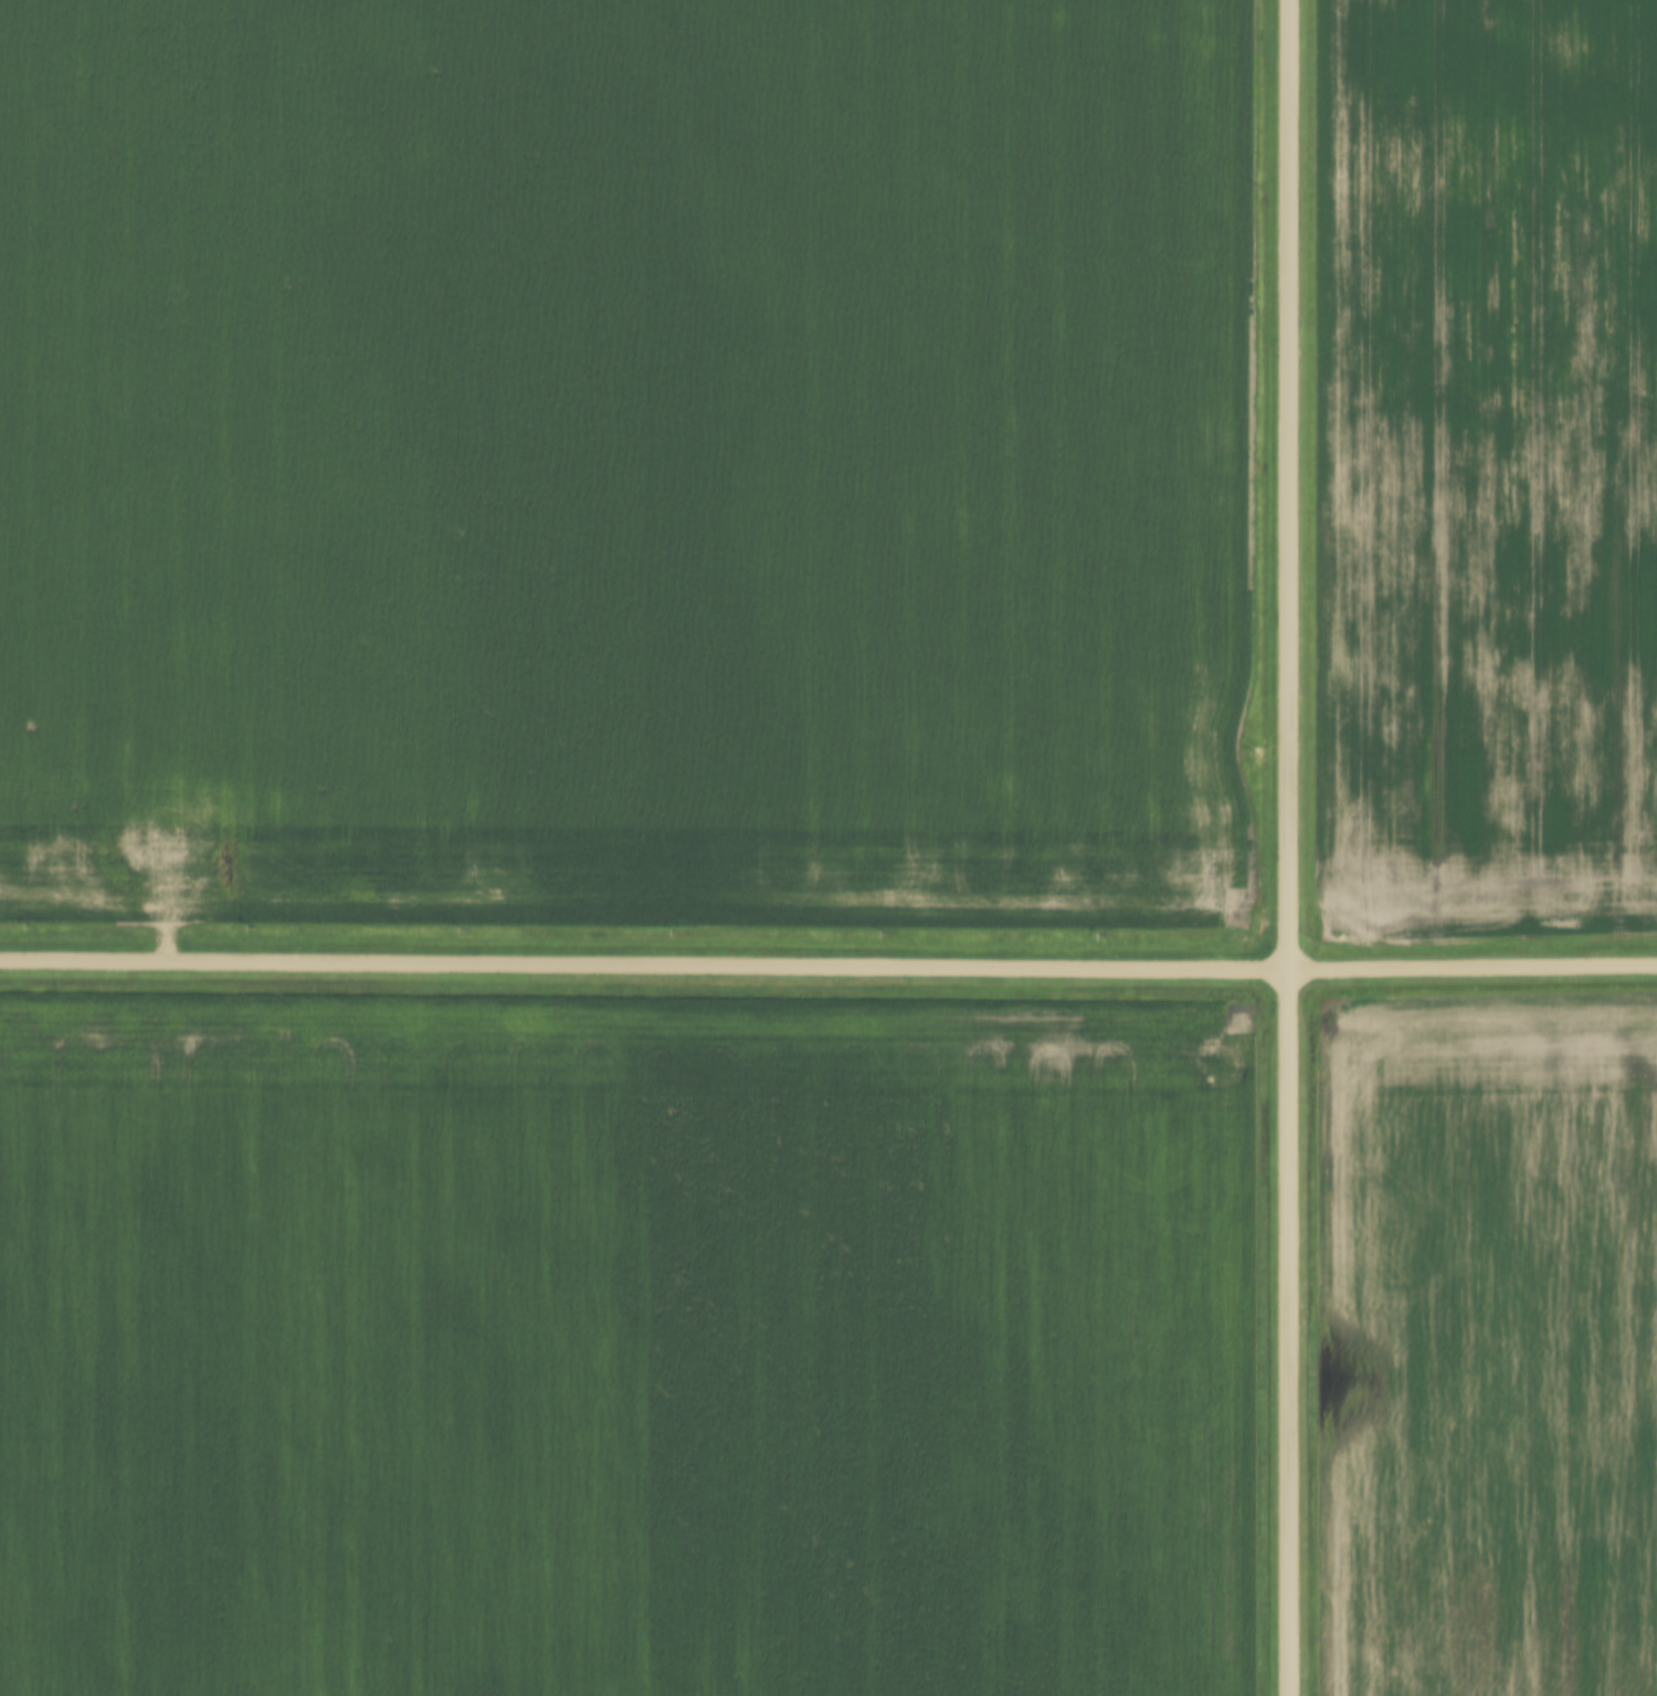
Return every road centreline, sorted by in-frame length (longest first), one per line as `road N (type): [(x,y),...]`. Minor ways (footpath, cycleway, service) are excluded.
road 1 (tertiary): [(1294,1695),(1294,0)]
road 2 (residential): [(1656,969),(0,964)]

